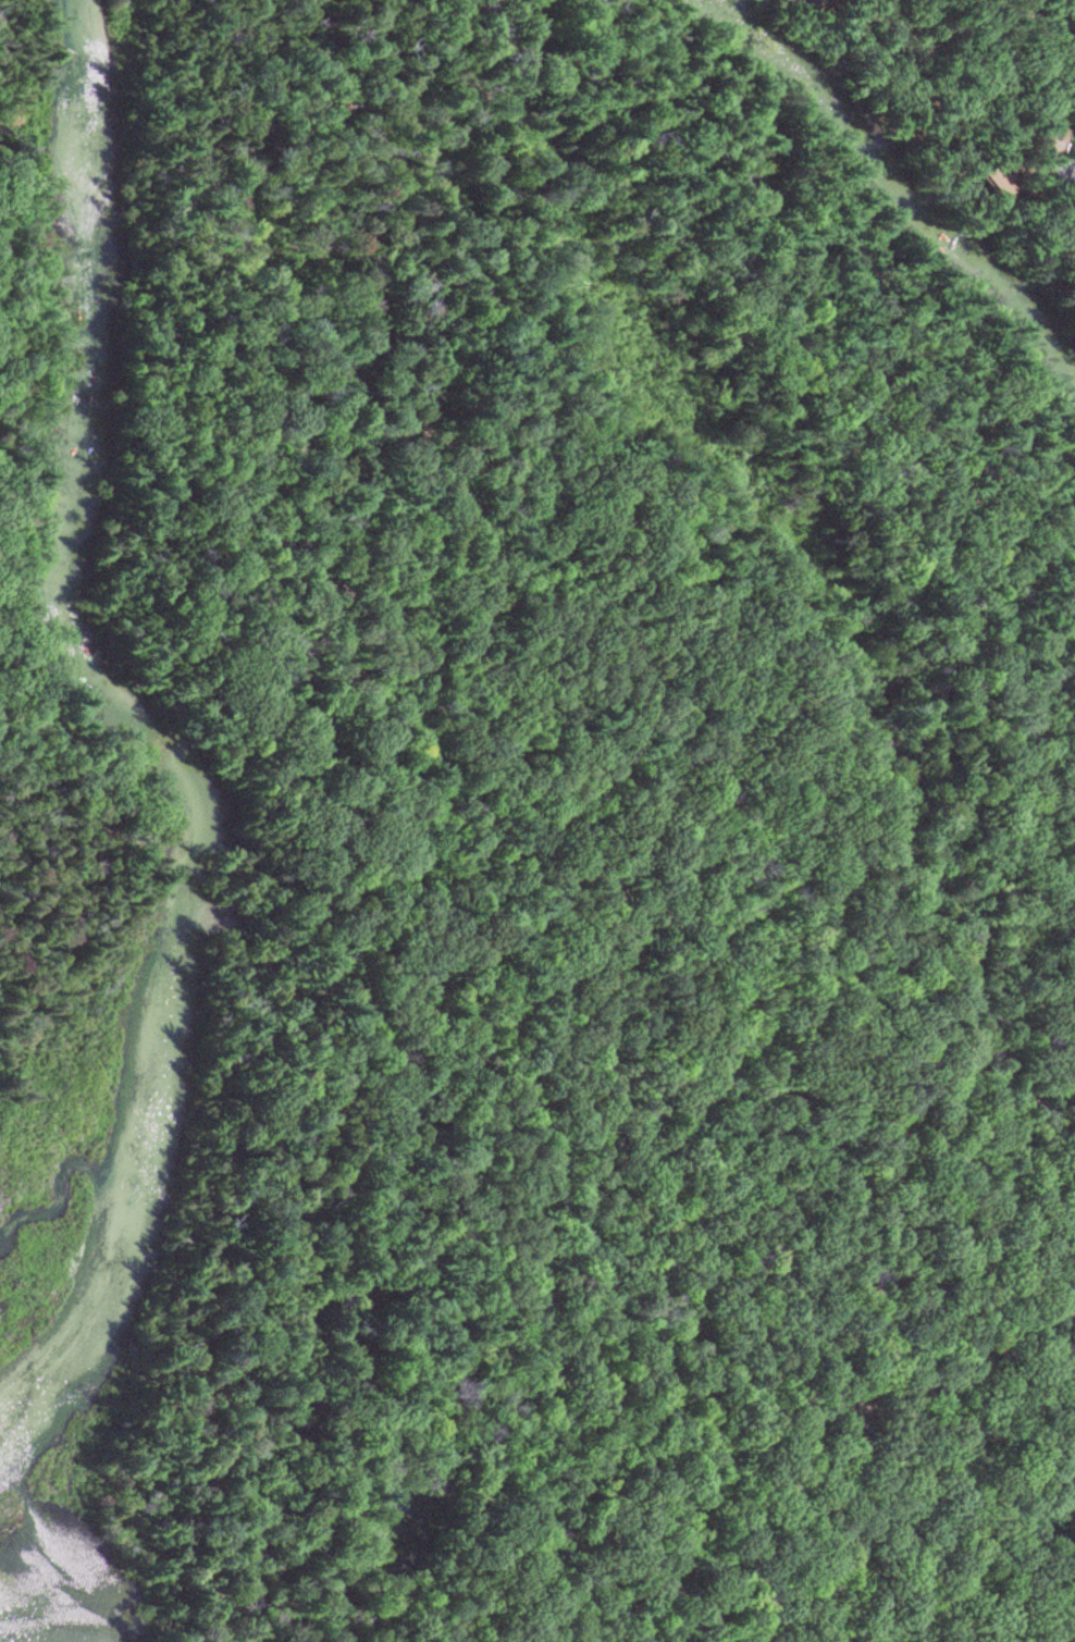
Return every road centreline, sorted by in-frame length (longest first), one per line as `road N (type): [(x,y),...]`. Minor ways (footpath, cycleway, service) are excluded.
road 1 (track): [(221,917),(300,1011),(458,1165),(582,1245),(839,1291),(1040,1546),(1074,1571)]

